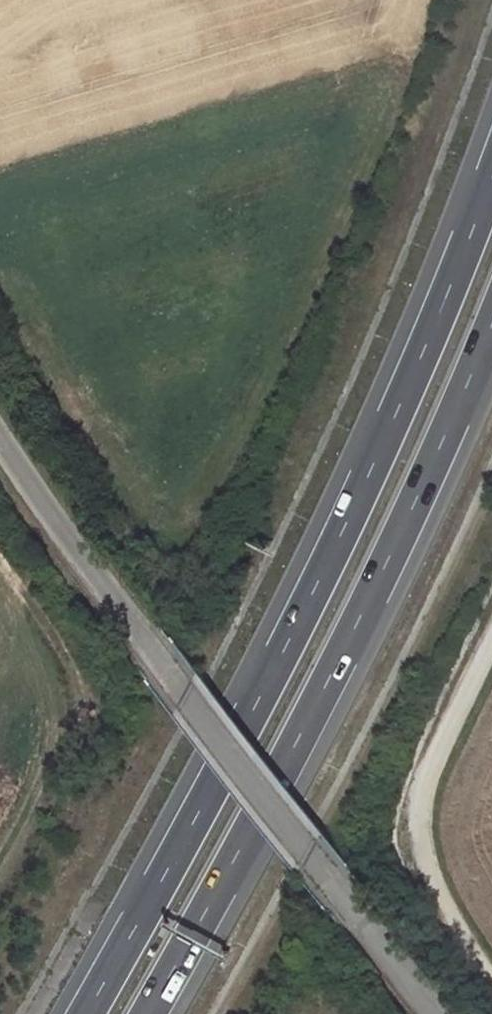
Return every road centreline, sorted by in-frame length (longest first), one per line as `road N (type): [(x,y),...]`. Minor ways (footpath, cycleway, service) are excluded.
road 1 (trunk): [(491,174),(328,562),(86,1013)]
road 2 (trunk): [(146,1013),(367,603),(491,322)]
road 3 (unclassified): [(0,458),(35,514),(429,1013)]
road 4 (track): [(491,645),(405,823),(428,882),(491,981)]

